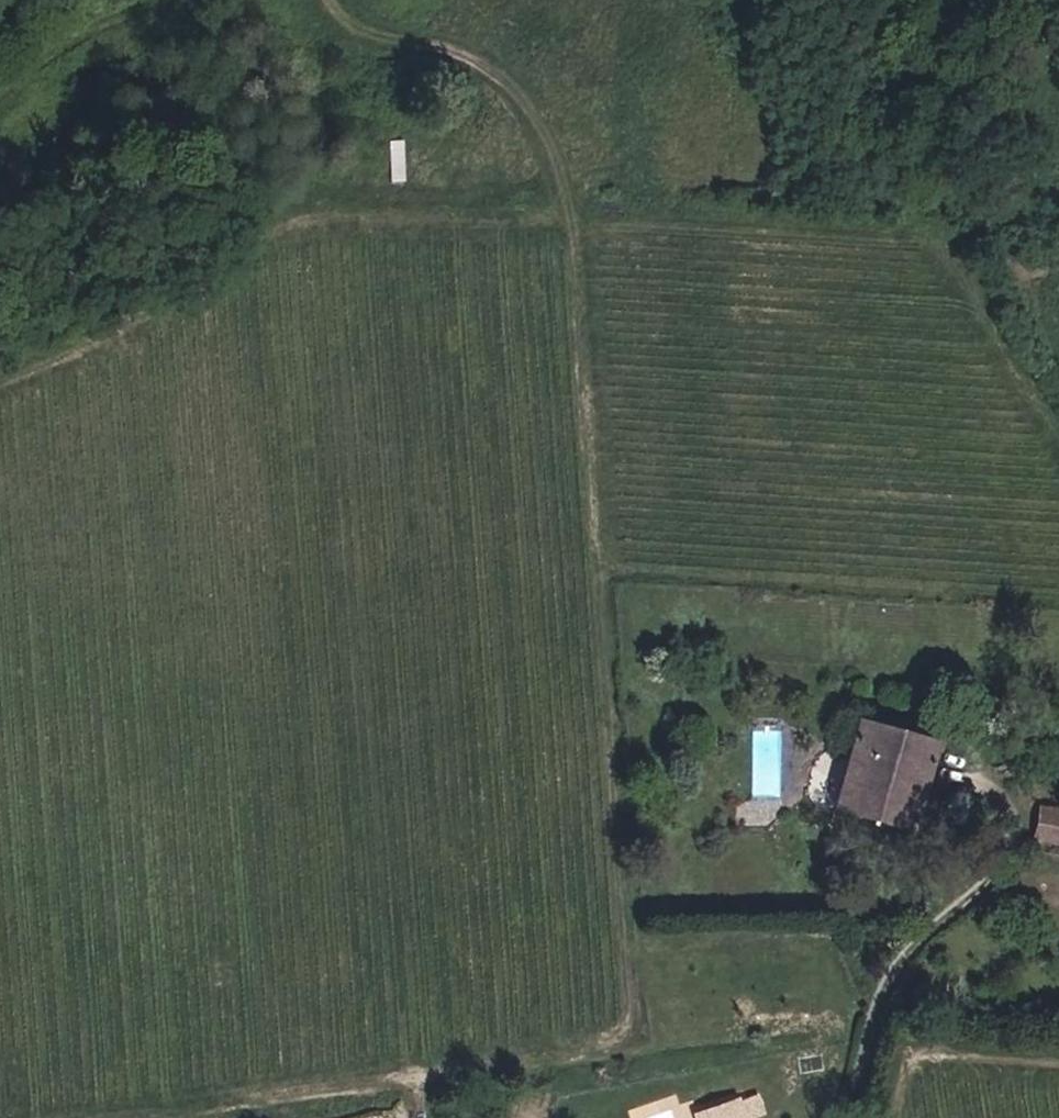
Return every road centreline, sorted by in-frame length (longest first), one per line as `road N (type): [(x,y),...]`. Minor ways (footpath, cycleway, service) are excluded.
road 1 (track): [(1058,1062),(911,1059),(895,1117)]

